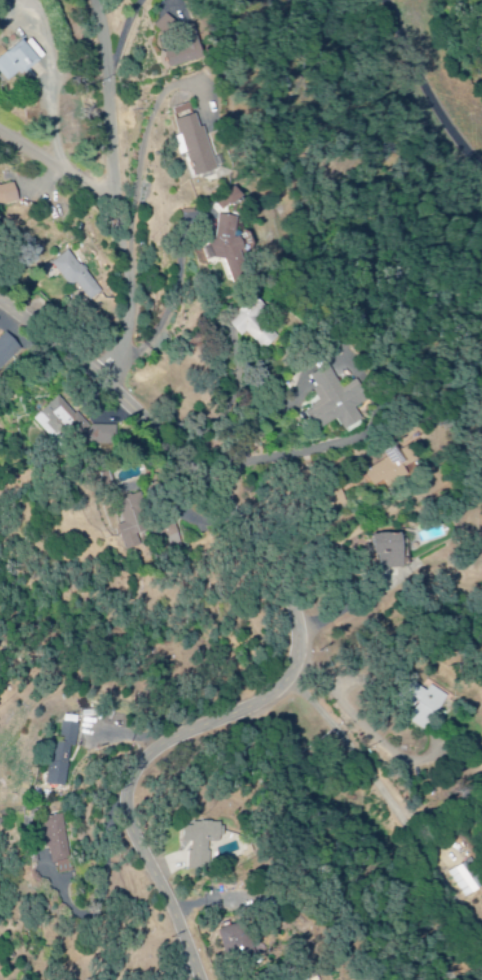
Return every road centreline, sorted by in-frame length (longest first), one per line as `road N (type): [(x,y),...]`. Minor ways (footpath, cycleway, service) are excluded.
road 1 (residential): [(201,979),(170,907),(133,851),(122,805),(157,750),(289,689),(301,673),(297,599),(273,553),(110,385),(0,307)]
road 2 (residential): [(100,377),(126,327),(130,261),(112,198),(109,67),(94,0)]
road 3 (residential): [(112,198),(0,133)]
road 4 (residential): [(301,673),(326,685),(391,751)]

